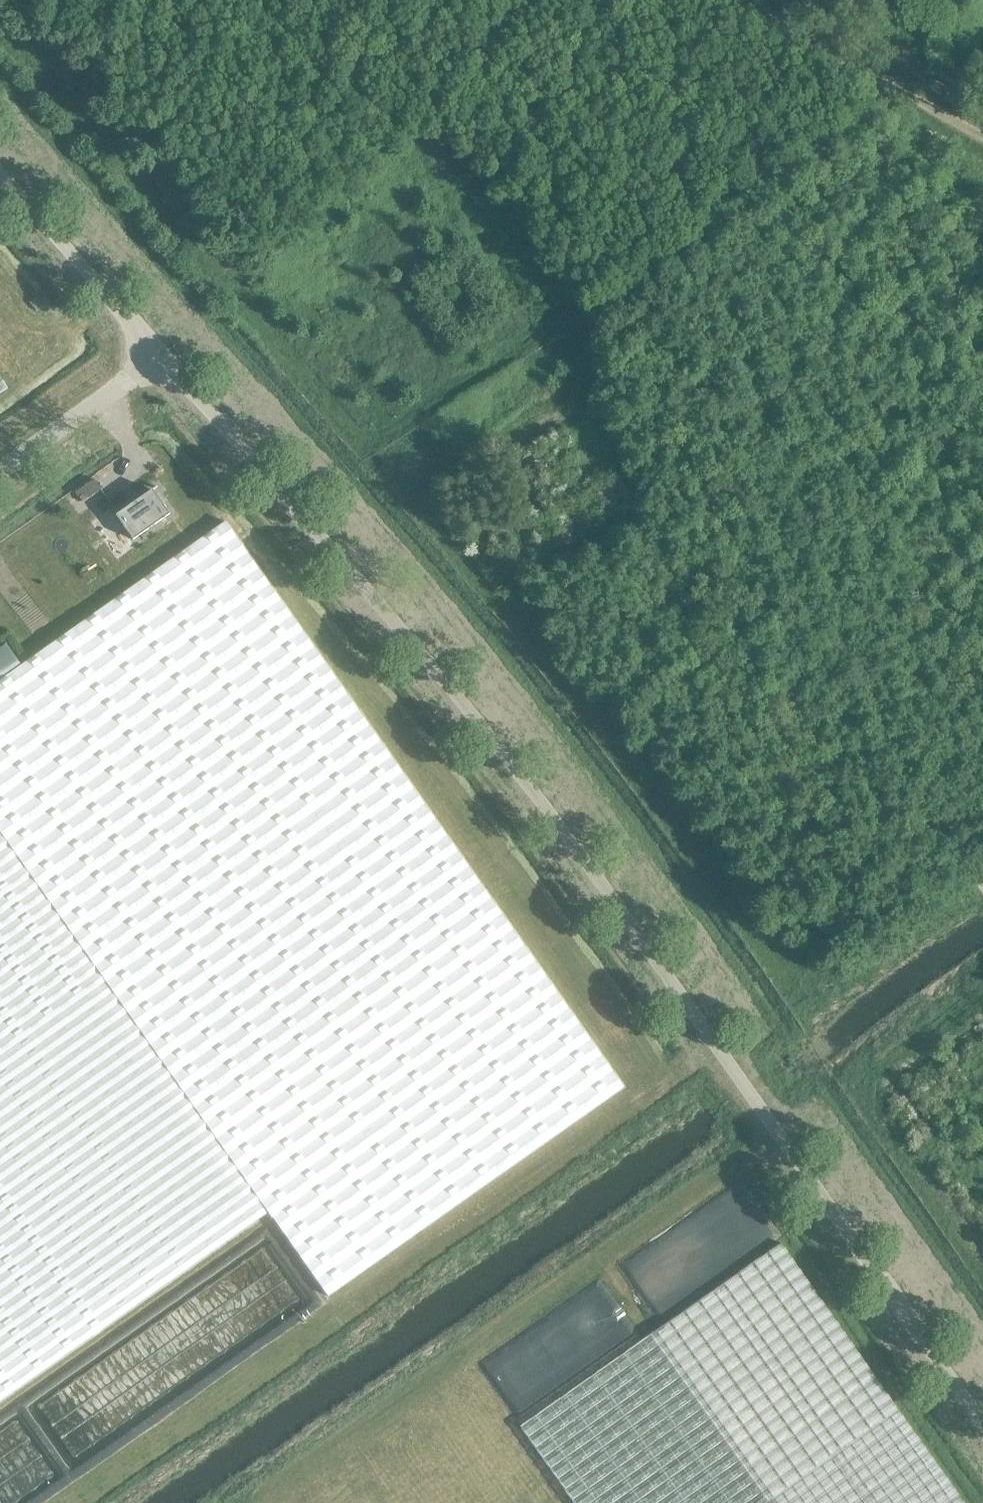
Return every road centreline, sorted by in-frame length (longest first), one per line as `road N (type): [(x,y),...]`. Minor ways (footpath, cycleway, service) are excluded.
road 1 (unclassified): [(982,1419),(480,726),(146,350)]
road 2 (unclassified): [(146,350),(0,173)]
road 3 (unclassified): [(0,469),(146,350)]

